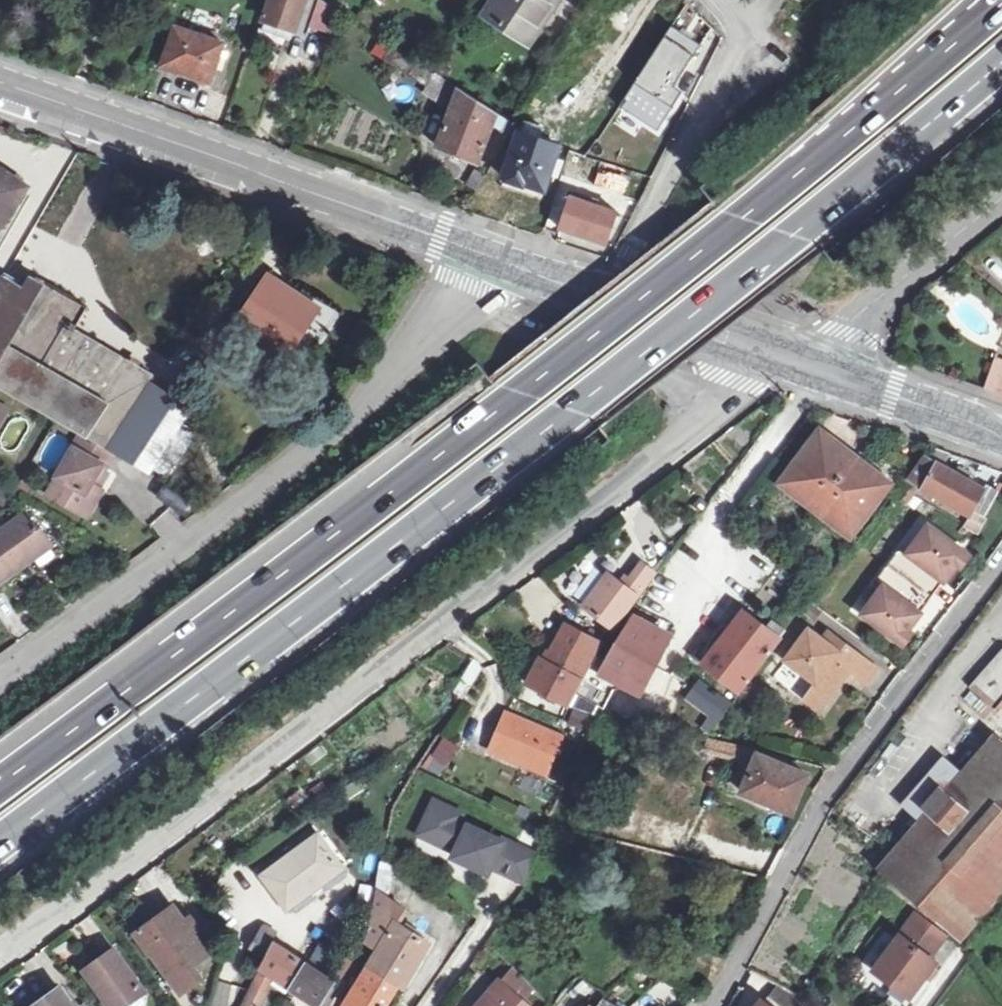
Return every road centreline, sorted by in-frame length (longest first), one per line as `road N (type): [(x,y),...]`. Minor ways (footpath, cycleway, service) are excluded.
road 1 (trunk): [(0,845),(573,410),(1001,65)]
road 2 (trunk): [(1001,4),(522,393),(0,783)]
road 3 (residential): [(796,361),(1,958)]
road 4 (residential): [(483,254),(437,325),(319,443),(0,677)]
road 5 (residential): [(711,1005),(841,771),(1001,560)]
road 6 (secondary): [(0,81),(483,254)]
road 7 (residential): [(731,0),(746,27),(663,188),(618,256),(577,287)]
road 8 (unclassified): [(1001,197),(796,361)]
road 9 (secondary): [(577,287),(796,361)]
road 10 (secondary): [(796,361),(1001,440)]

